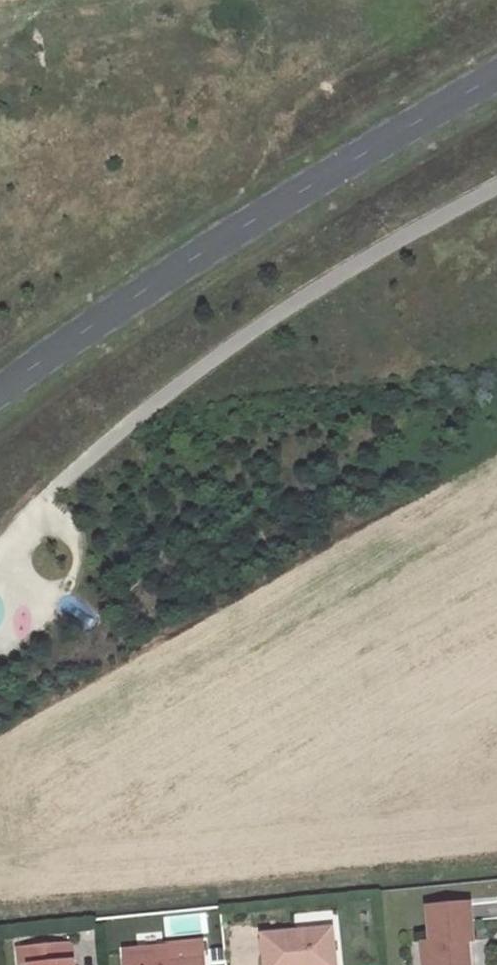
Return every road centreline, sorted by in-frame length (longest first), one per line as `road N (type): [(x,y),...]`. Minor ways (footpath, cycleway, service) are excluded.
road 1 (unclassified): [(0,391),(142,289),(496,75)]

